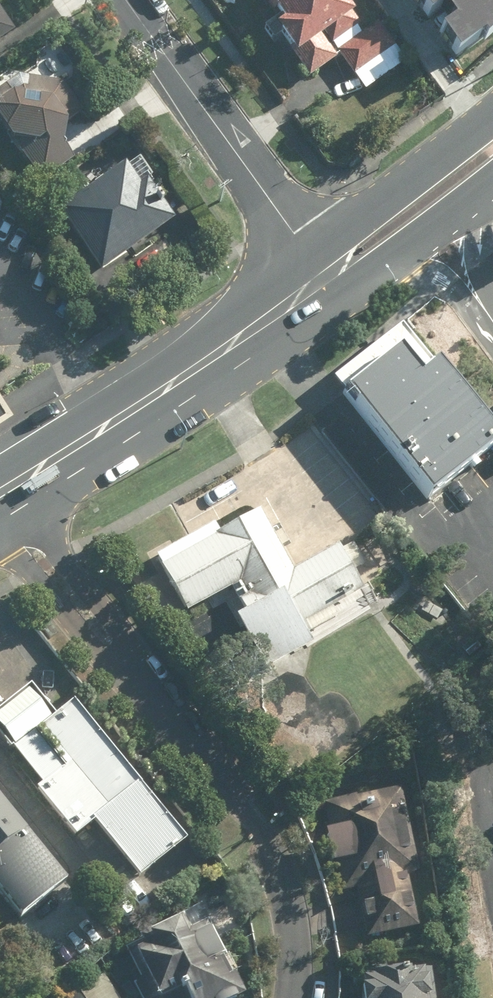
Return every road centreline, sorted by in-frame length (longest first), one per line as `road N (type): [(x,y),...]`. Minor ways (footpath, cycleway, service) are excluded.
road 1 (residential): [(292,997),(288,891),(261,830),(0,504)]
road 2 (primary): [(327,276),(0,493)]
road 3 (residential): [(327,276),(124,0)]
road 4 (primary): [(327,276),(360,220),(492,120)]
road 5 (primary): [(492,184),(399,257),(327,276)]

